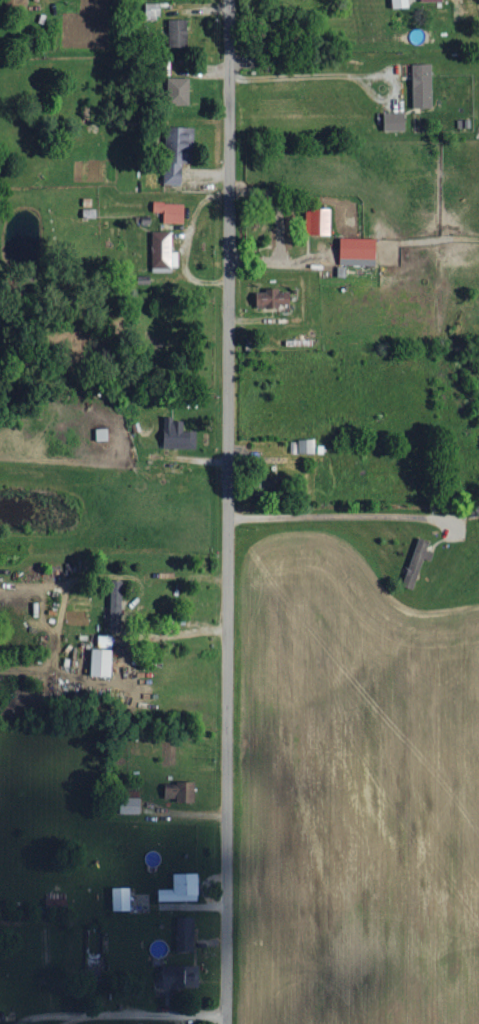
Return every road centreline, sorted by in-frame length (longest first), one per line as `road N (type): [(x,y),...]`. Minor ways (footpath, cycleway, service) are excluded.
road 1 (tertiary): [(224,1023),(222,0)]
road 2 (residential): [(224,1011),(32,1016)]

